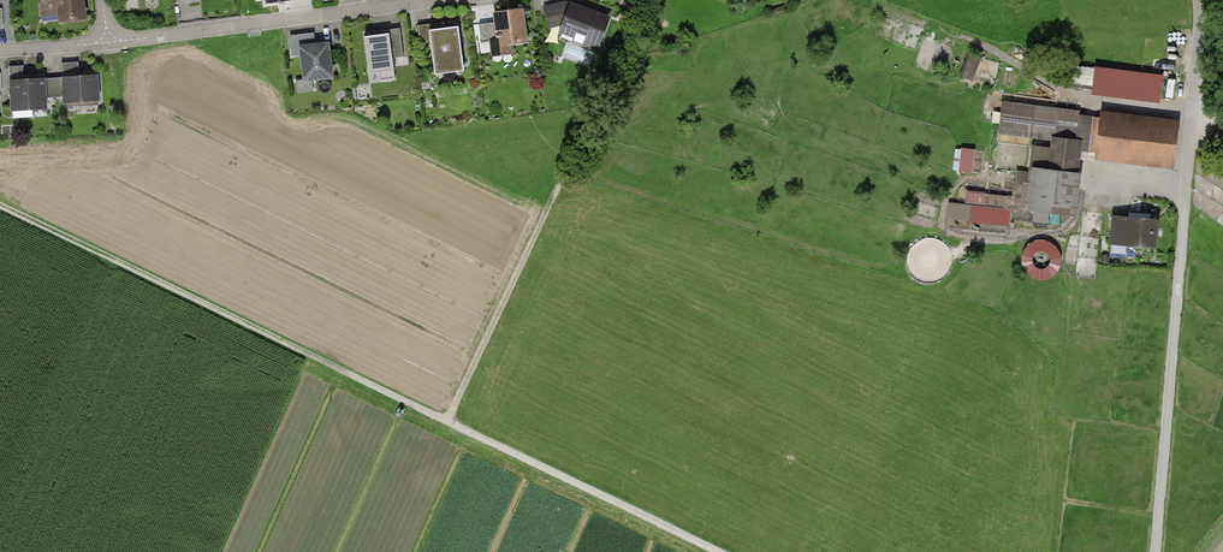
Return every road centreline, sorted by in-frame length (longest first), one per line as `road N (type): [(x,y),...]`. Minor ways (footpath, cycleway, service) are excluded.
road 1 (track): [(0,206),(718,551)]
road 2 (unclassified): [(1200,33),(1155,551)]
road 3 (residential): [(108,38),(434,0)]
road 4 (track): [(558,186),(447,422)]

